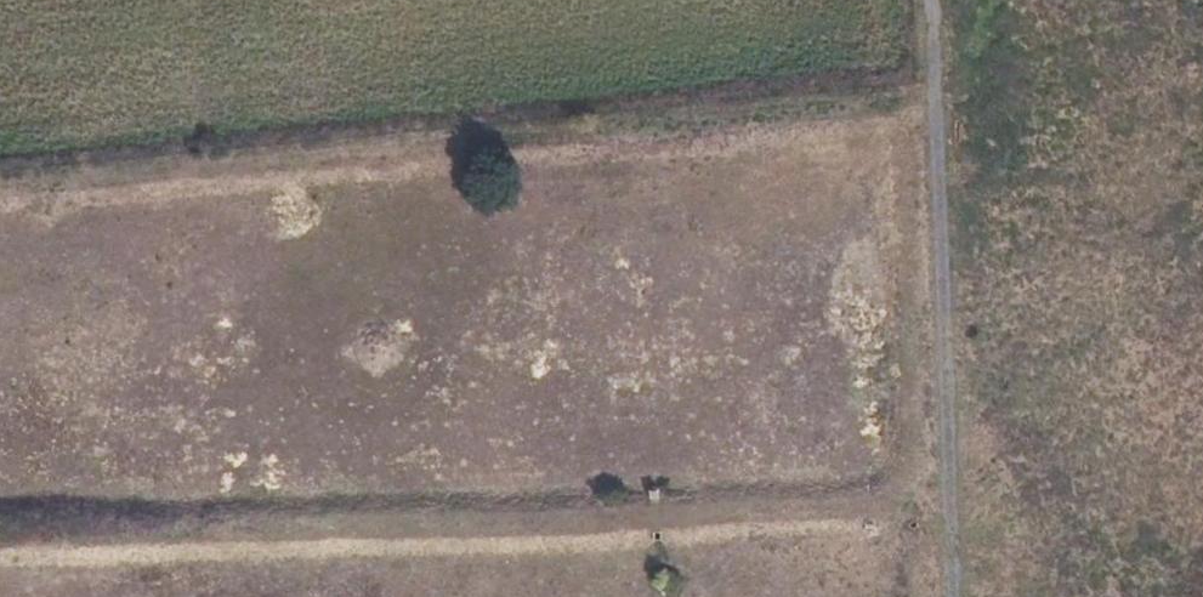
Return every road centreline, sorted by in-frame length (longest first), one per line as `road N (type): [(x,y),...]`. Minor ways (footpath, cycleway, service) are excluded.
road 1 (track): [(924,0),(946,596)]

